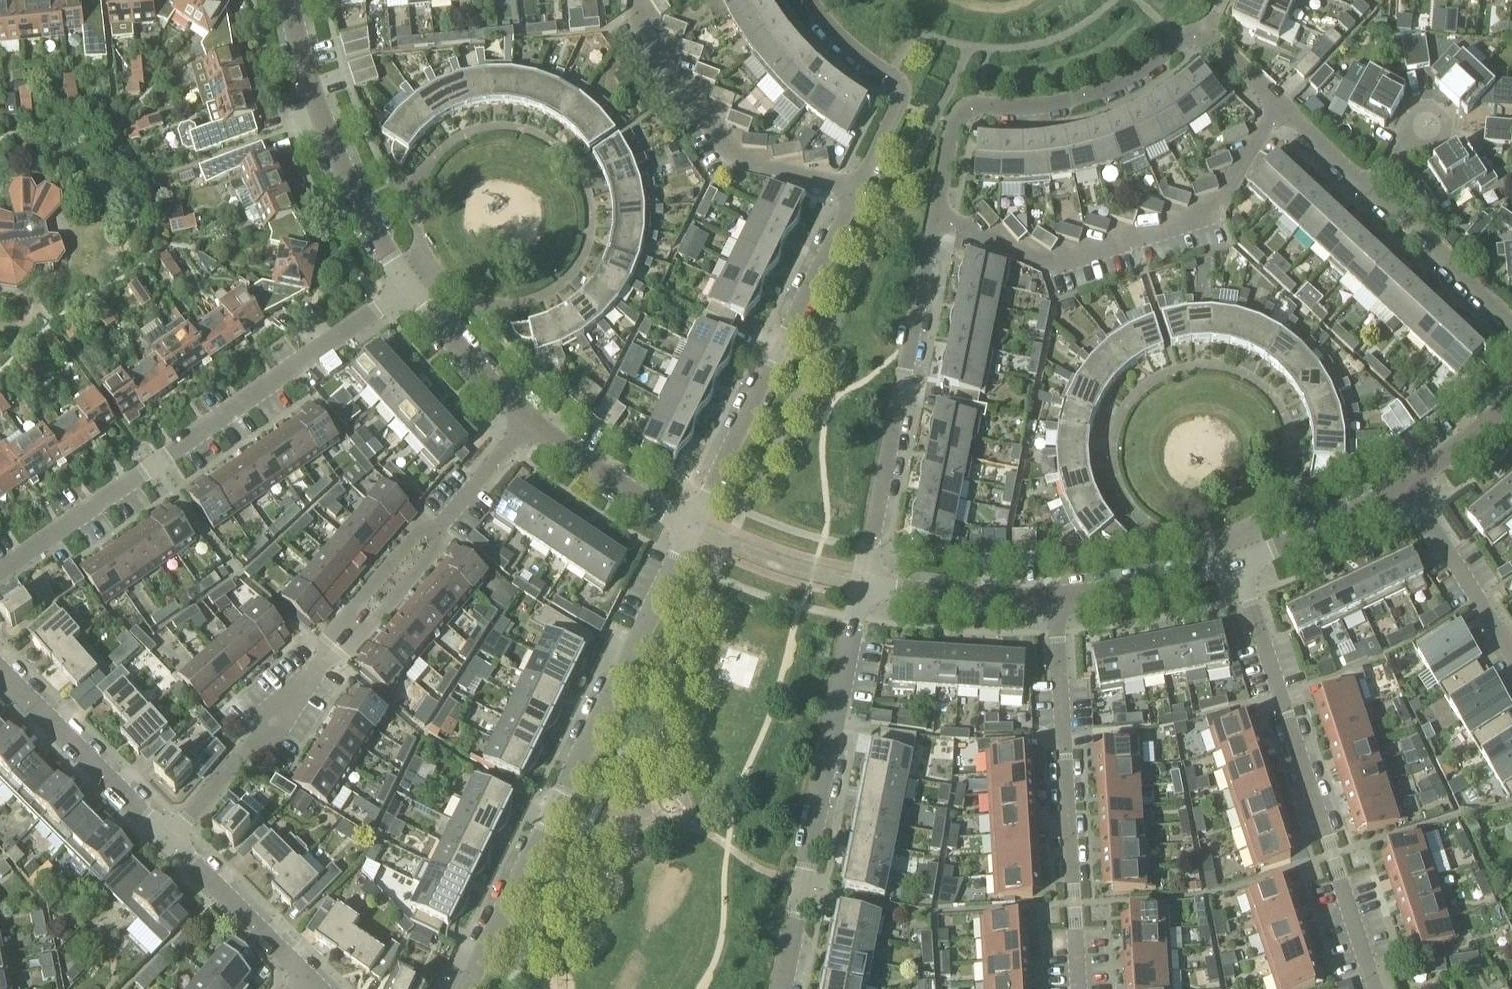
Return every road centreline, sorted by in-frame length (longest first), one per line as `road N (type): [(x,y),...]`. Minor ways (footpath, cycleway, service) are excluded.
road 1 (residential): [(692,527),(902,95),(811,0)]
road 2 (residential): [(149,842),(534,424)]
road 3 (residential): [(467,988),(692,527)]
road 4 (residential): [(0,576),(408,286)]
road 5 (residential): [(865,584),(955,119)]
road 6 (residential): [(1373,988),(1239,563)]
road 7 (residential): [(784,988),(865,584)]
road 8 (residential): [(1078,988),(1055,598)]
road 9 (residential): [(287,0),(337,161),(408,286)]
road 10 (residential): [(1203,29),(1105,90),(1034,108),(968,108),(955,119)]
road 11 (residential): [(1368,190),(1203,29)]
road 12 (residential): [(149,842),(0,677)]
road 13 (residential): [(304,981),(149,842)]
road 14 (residential): [(1511,325),(1368,190)]
road 15 (residential): [(1511,650),(1413,480)]
road 16 (residential): [(1239,563),(1329,527),(1413,480)]
road 17 (residential): [(865,584),(1055,598)]
road 18 (residential): [(534,424),(692,527)]
road 19 (residential): [(1055,598),(1239,563)]
road 20 (residential): [(408,286),(534,424)]
road 21 (residential): [(692,527),(865,584)]
road 22 (residential): [(1413,480),(1511,401)]

